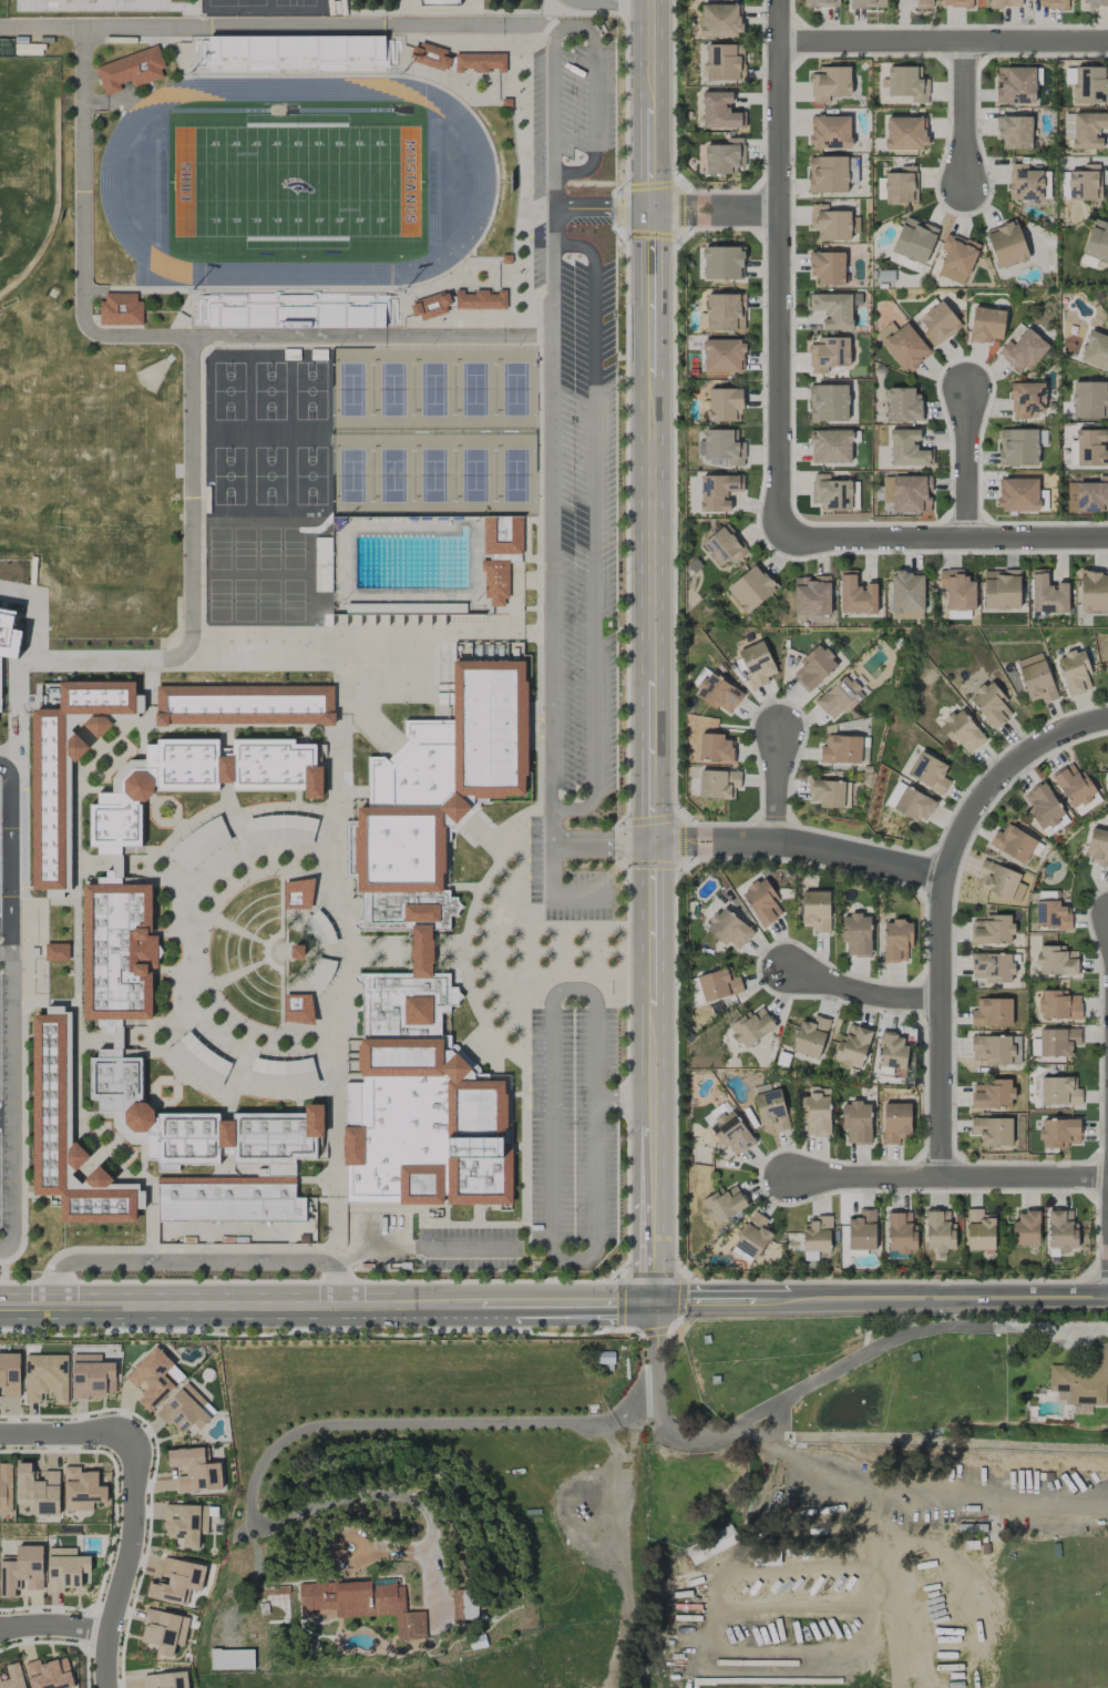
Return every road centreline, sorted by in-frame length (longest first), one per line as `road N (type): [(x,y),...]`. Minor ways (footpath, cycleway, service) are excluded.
road 1 (tertiary): [(648,0),(653,1099)]
road 2 (tertiary): [(653,1300),(54,1302)]
road 3 (residential): [(778,0),(779,540)]
road 4 (residential): [(942,1176),(946,877),(994,786),(1065,732),(1107,717)]
road 5 (tertiary): [(1107,1296),(653,1300)]
road 6 (residential): [(778,43),(1107,39)]
road 7 (residential): [(779,540),(1107,538)]
road 8 (residential): [(791,1176),(1107,1175)]
road 9 (residential): [(653,845),(774,845),(946,877)]
road 10 (residential): [(132,1442),(135,1496),(104,1687)]
road 11 (tertiary): [(653,1099),(653,1300)]
road 12 (residential): [(943,999),(871,992),(791,968)]
road 13 (residential): [(968,388),(966,539)]
road 14 (residential): [(965,40),(966,187)]
road 15 (residential): [(132,1442),(116,1434),(0,1434)]
road 16 (residential): [(650,213),(778,213)]

